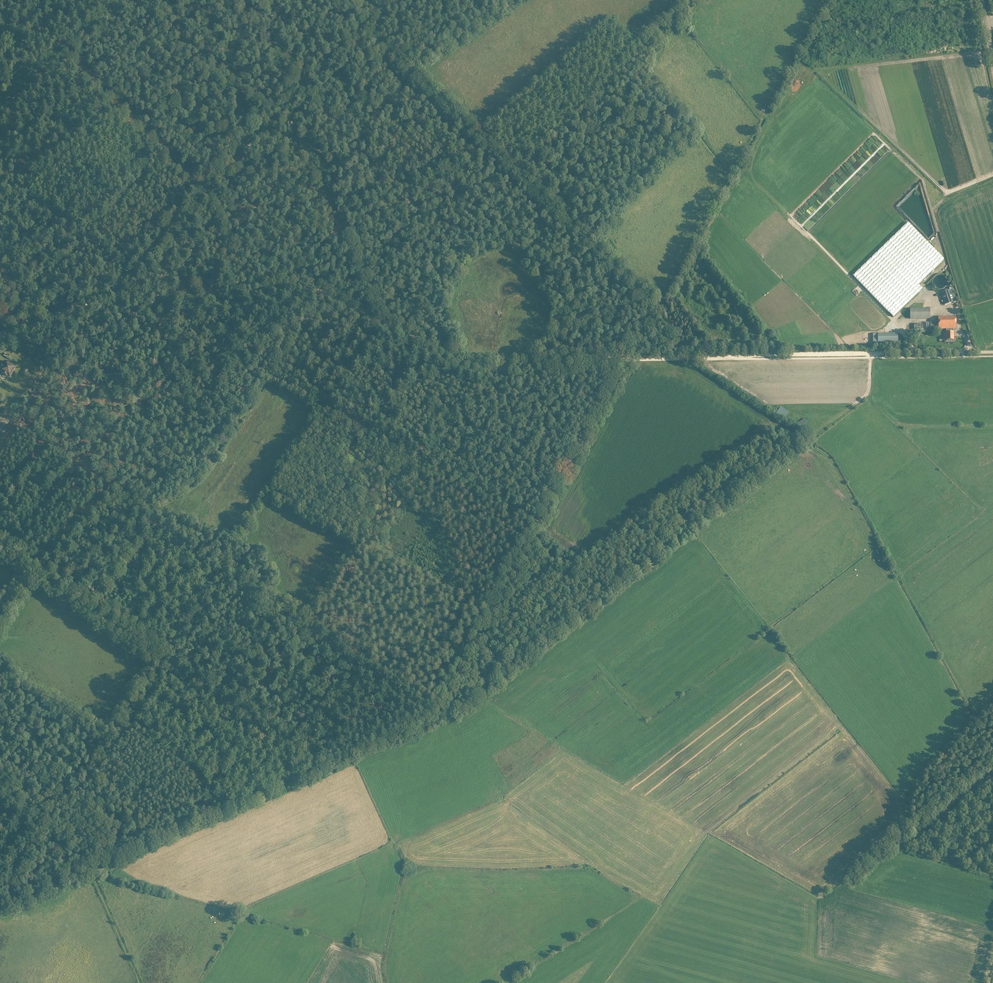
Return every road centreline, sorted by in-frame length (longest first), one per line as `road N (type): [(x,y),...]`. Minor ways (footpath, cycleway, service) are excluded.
road 1 (track): [(627,357),(436,720),(319,770)]
road 2 (track): [(627,357),(946,353)]
road 3 (track): [(326,300),(486,371),(627,357)]
road 4 (track): [(527,545),(568,577),(564,632),(528,647),(465,711),(436,720)]
road 5 (track): [(0,338),(116,295),(205,193)]
road 6 (track): [(205,193),(354,34)]
road 7 (track): [(326,300),(303,289),(116,295)]

